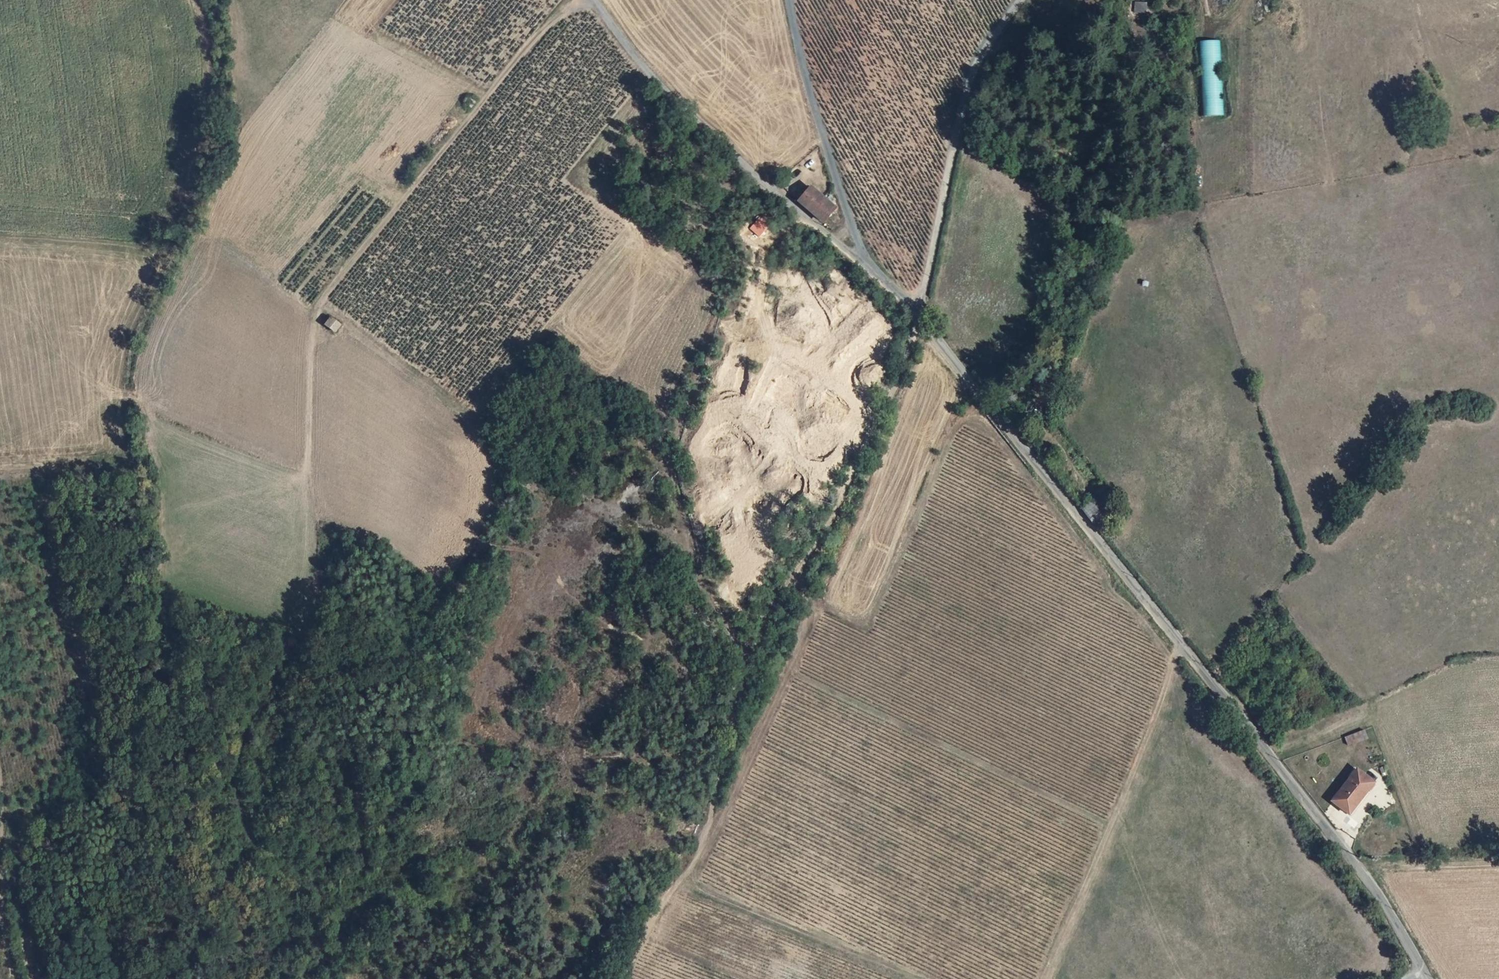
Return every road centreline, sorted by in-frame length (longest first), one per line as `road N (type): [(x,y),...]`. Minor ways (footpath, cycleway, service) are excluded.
road 1 (unclassified): [(871,268),(921,315),(1013,443),(1361,872),(1422,978)]
road 2 (track): [(593,3),(546,26),(319,304),(310,492),(431,575)]
road 3 (track): [(621,978),(661,892),(683,872),(712,815),(750,653),(781,586),(834,517),(921,315)]
road 4 (unclassified): [(591,0),(714,143),(871,268)]
road 5 (track): [(1046,978),(1181,644)]
road 6 (unclassified): [(789,0),(838,184),(871,268)]
road 7 (track): [(23,978),(7,917),(0,795)]
road 8 (track): [(1498,863),(1361,872)]

